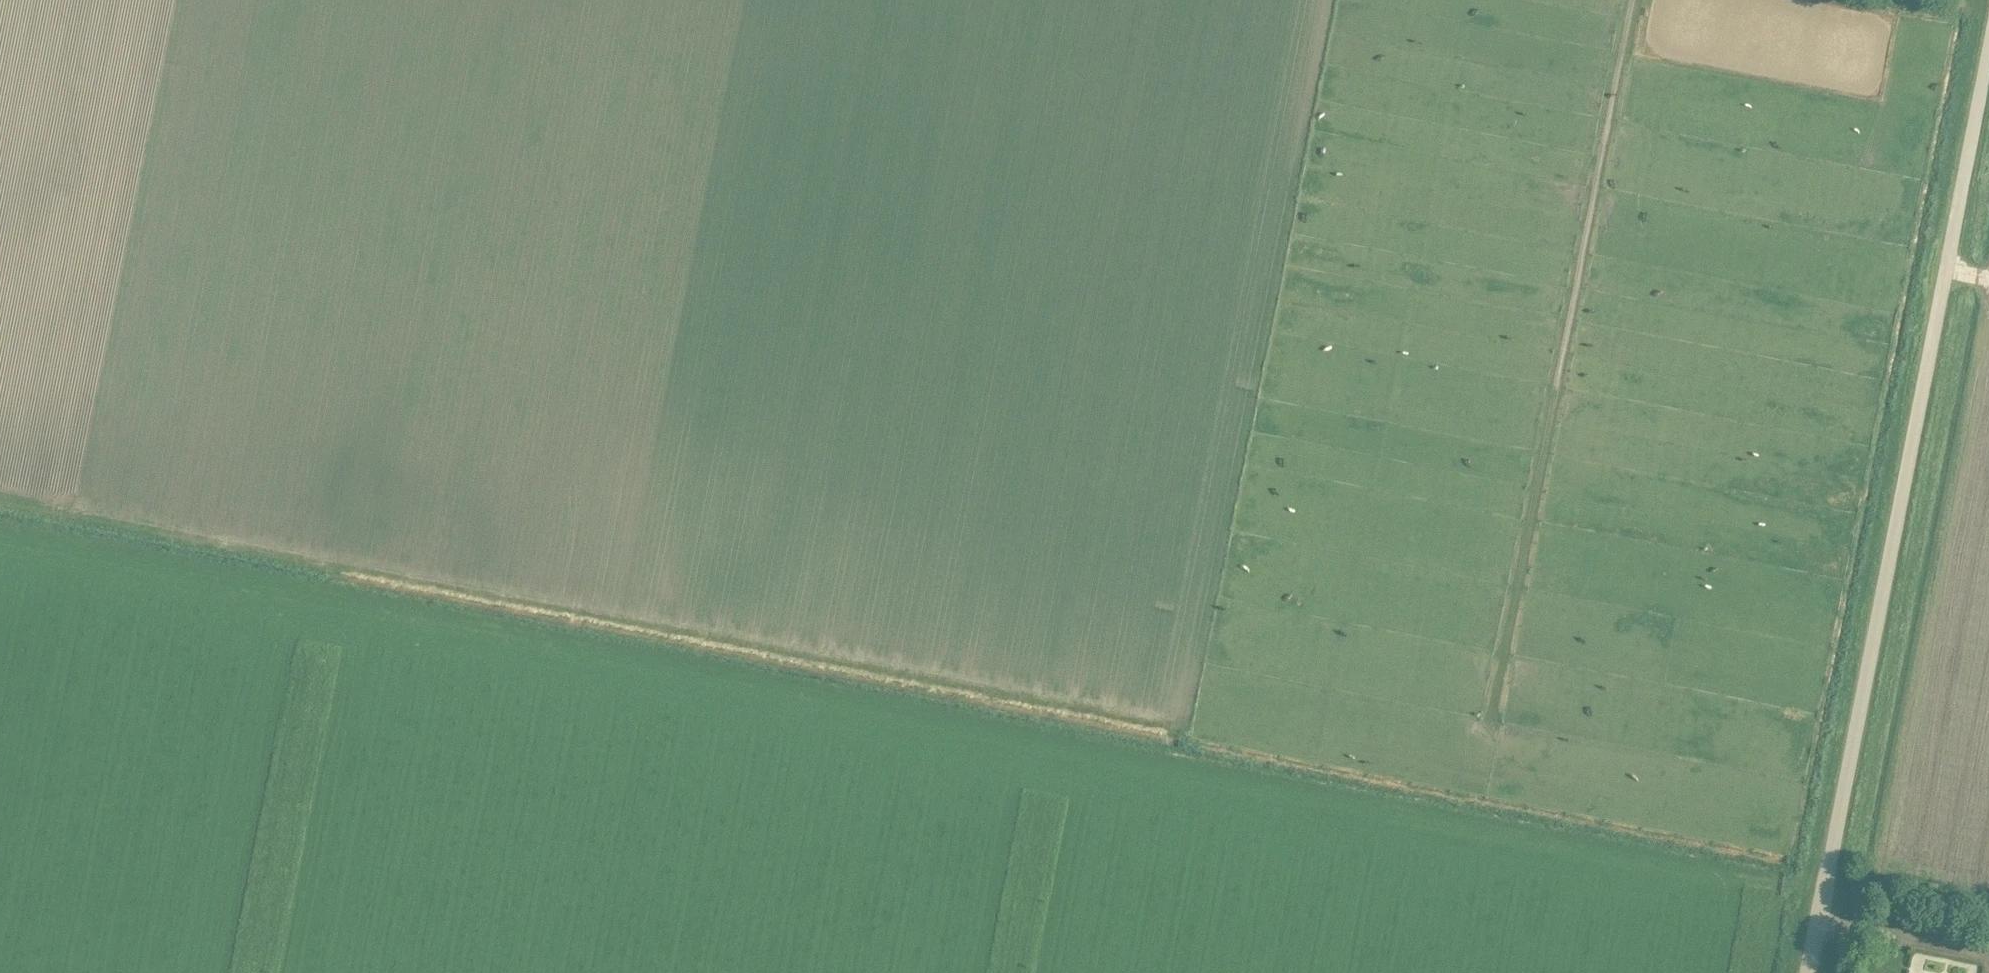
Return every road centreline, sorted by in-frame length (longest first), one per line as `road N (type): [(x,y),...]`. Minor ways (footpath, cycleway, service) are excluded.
road 1 (unclassified): [(1808,972),(1988,45)]

